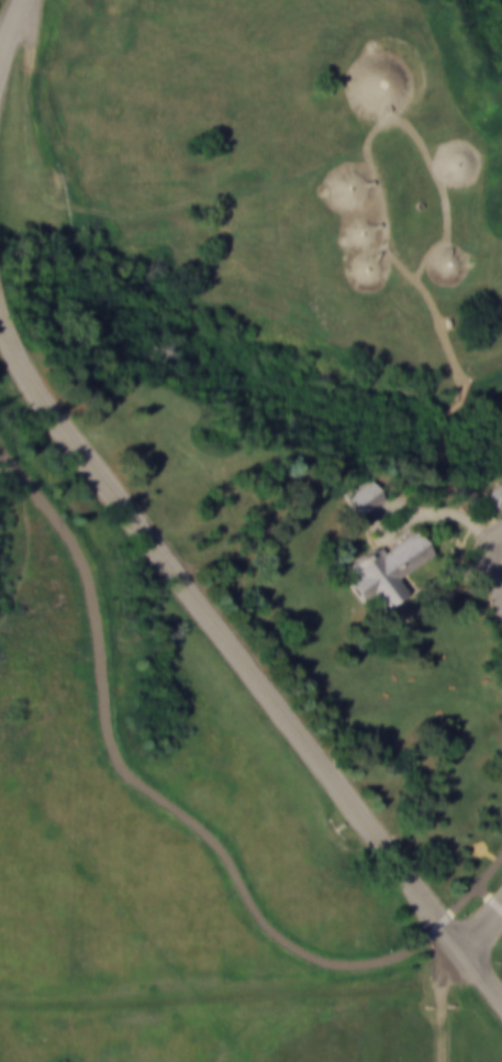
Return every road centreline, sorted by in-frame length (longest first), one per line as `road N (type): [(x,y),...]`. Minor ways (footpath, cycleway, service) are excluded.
road 1 (residential): [(0,314),(59,425),(501,1003)]
road 2 (track): [(23,4),(30,26),(23,100),(34,169),(76,210),(145,212),(367,154)]
road 3 (track): [(446,982),(0,1004)]

